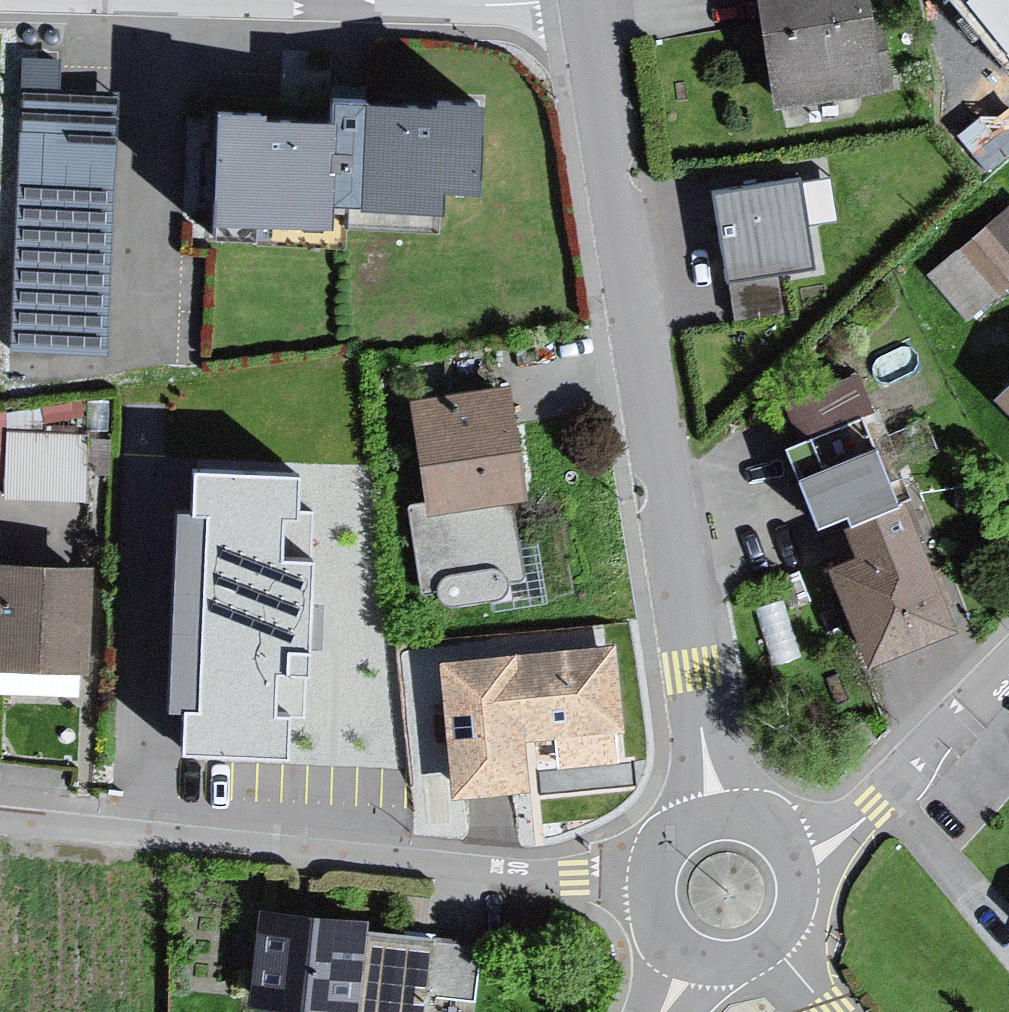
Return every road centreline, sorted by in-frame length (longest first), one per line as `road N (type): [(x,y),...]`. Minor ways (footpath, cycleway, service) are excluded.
road 1 (residential): [(716,816),(584,0)]
road 2 (residential): [(647,887),(0,817)]
road 3 (residential): [(218,0),(499,8),(550,0)]
road 4 (unclassified): [(796,856),(858,820),(1008,668)]

